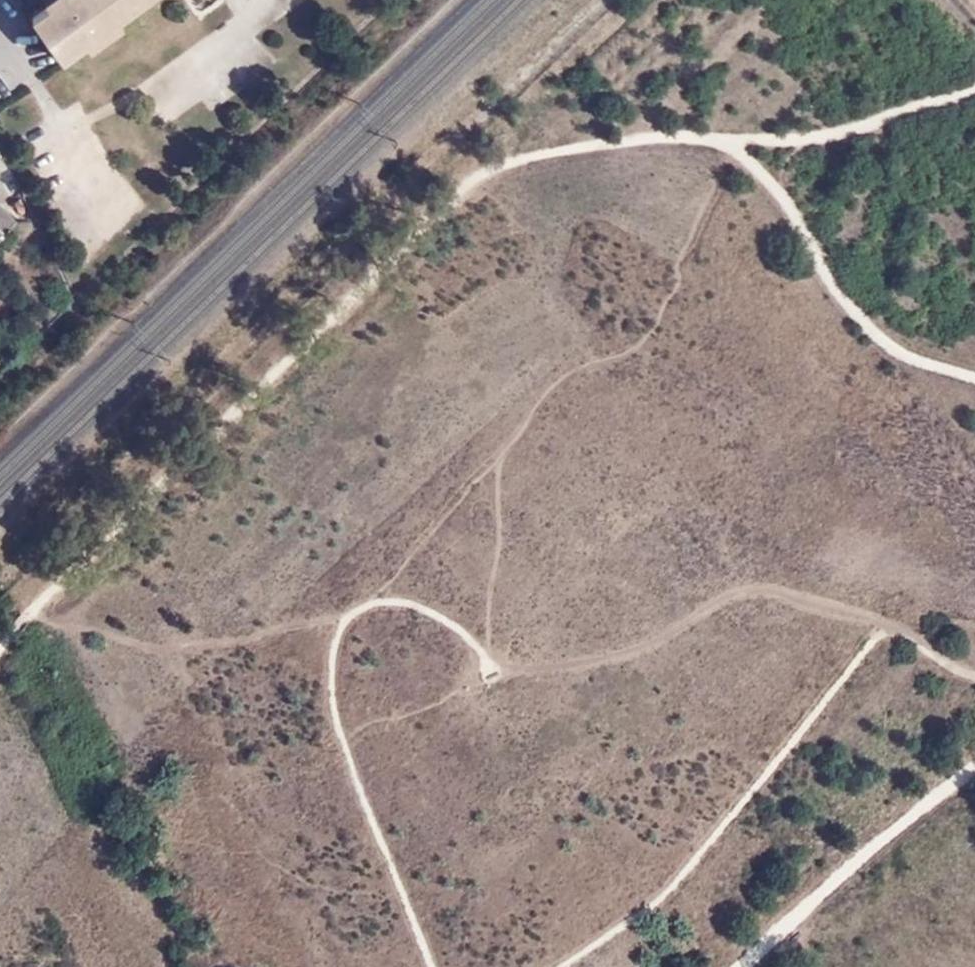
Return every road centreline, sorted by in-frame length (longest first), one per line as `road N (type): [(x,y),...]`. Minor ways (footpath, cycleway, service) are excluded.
road 1 (track): [(743,966),(867,847),(974,770)]

